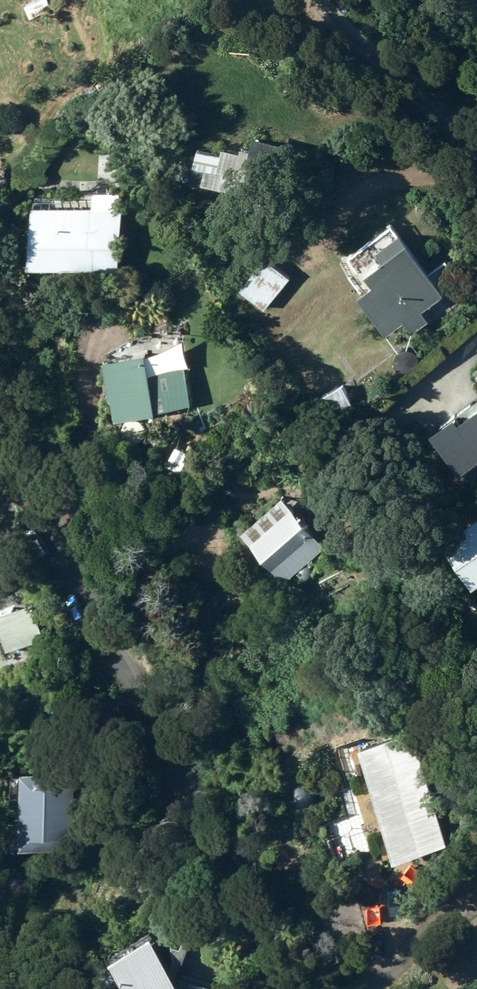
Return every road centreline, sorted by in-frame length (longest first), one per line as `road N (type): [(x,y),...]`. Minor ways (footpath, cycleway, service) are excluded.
road 1 (residential): [(0,452),(67,553),(197,789),(288,988)]
road 2 (residential): [(314,0),(476,143)]
road 3 (residential): [(476,892),(370,988)]

